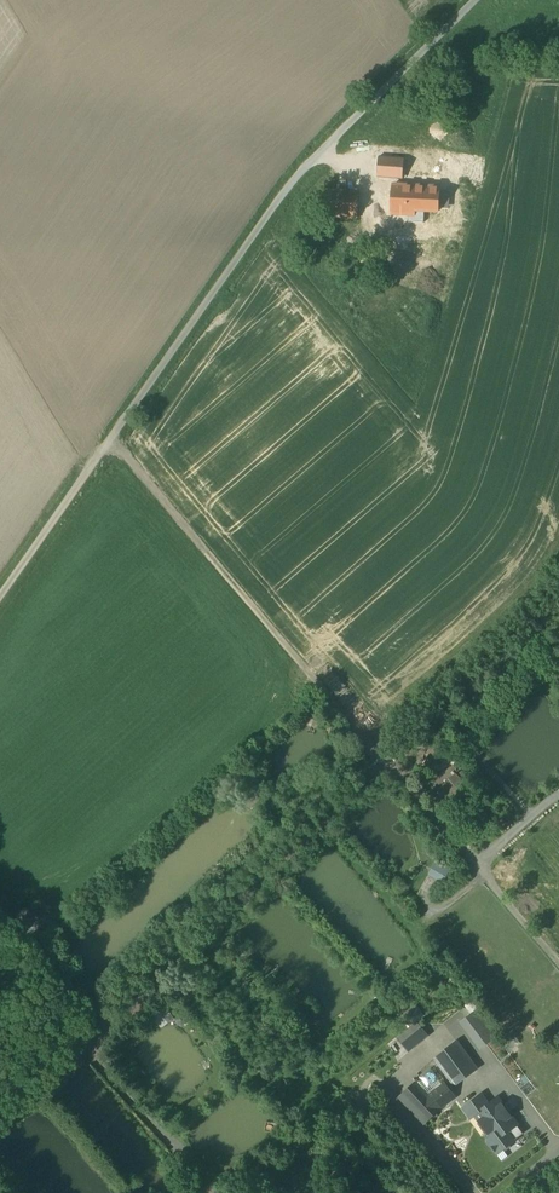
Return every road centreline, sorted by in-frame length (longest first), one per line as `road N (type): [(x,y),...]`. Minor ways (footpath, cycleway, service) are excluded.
road 1 (unclassified): [(0,597),(267,218),(475,0)]
road 2 (track): [(109,441),(380,764),(392,767),(558,963)]
road 3 (track): [(380,764),(94,1046),(95,1057),(183,1156)]
road 4 (track): [(101,1034),(0,916)]

